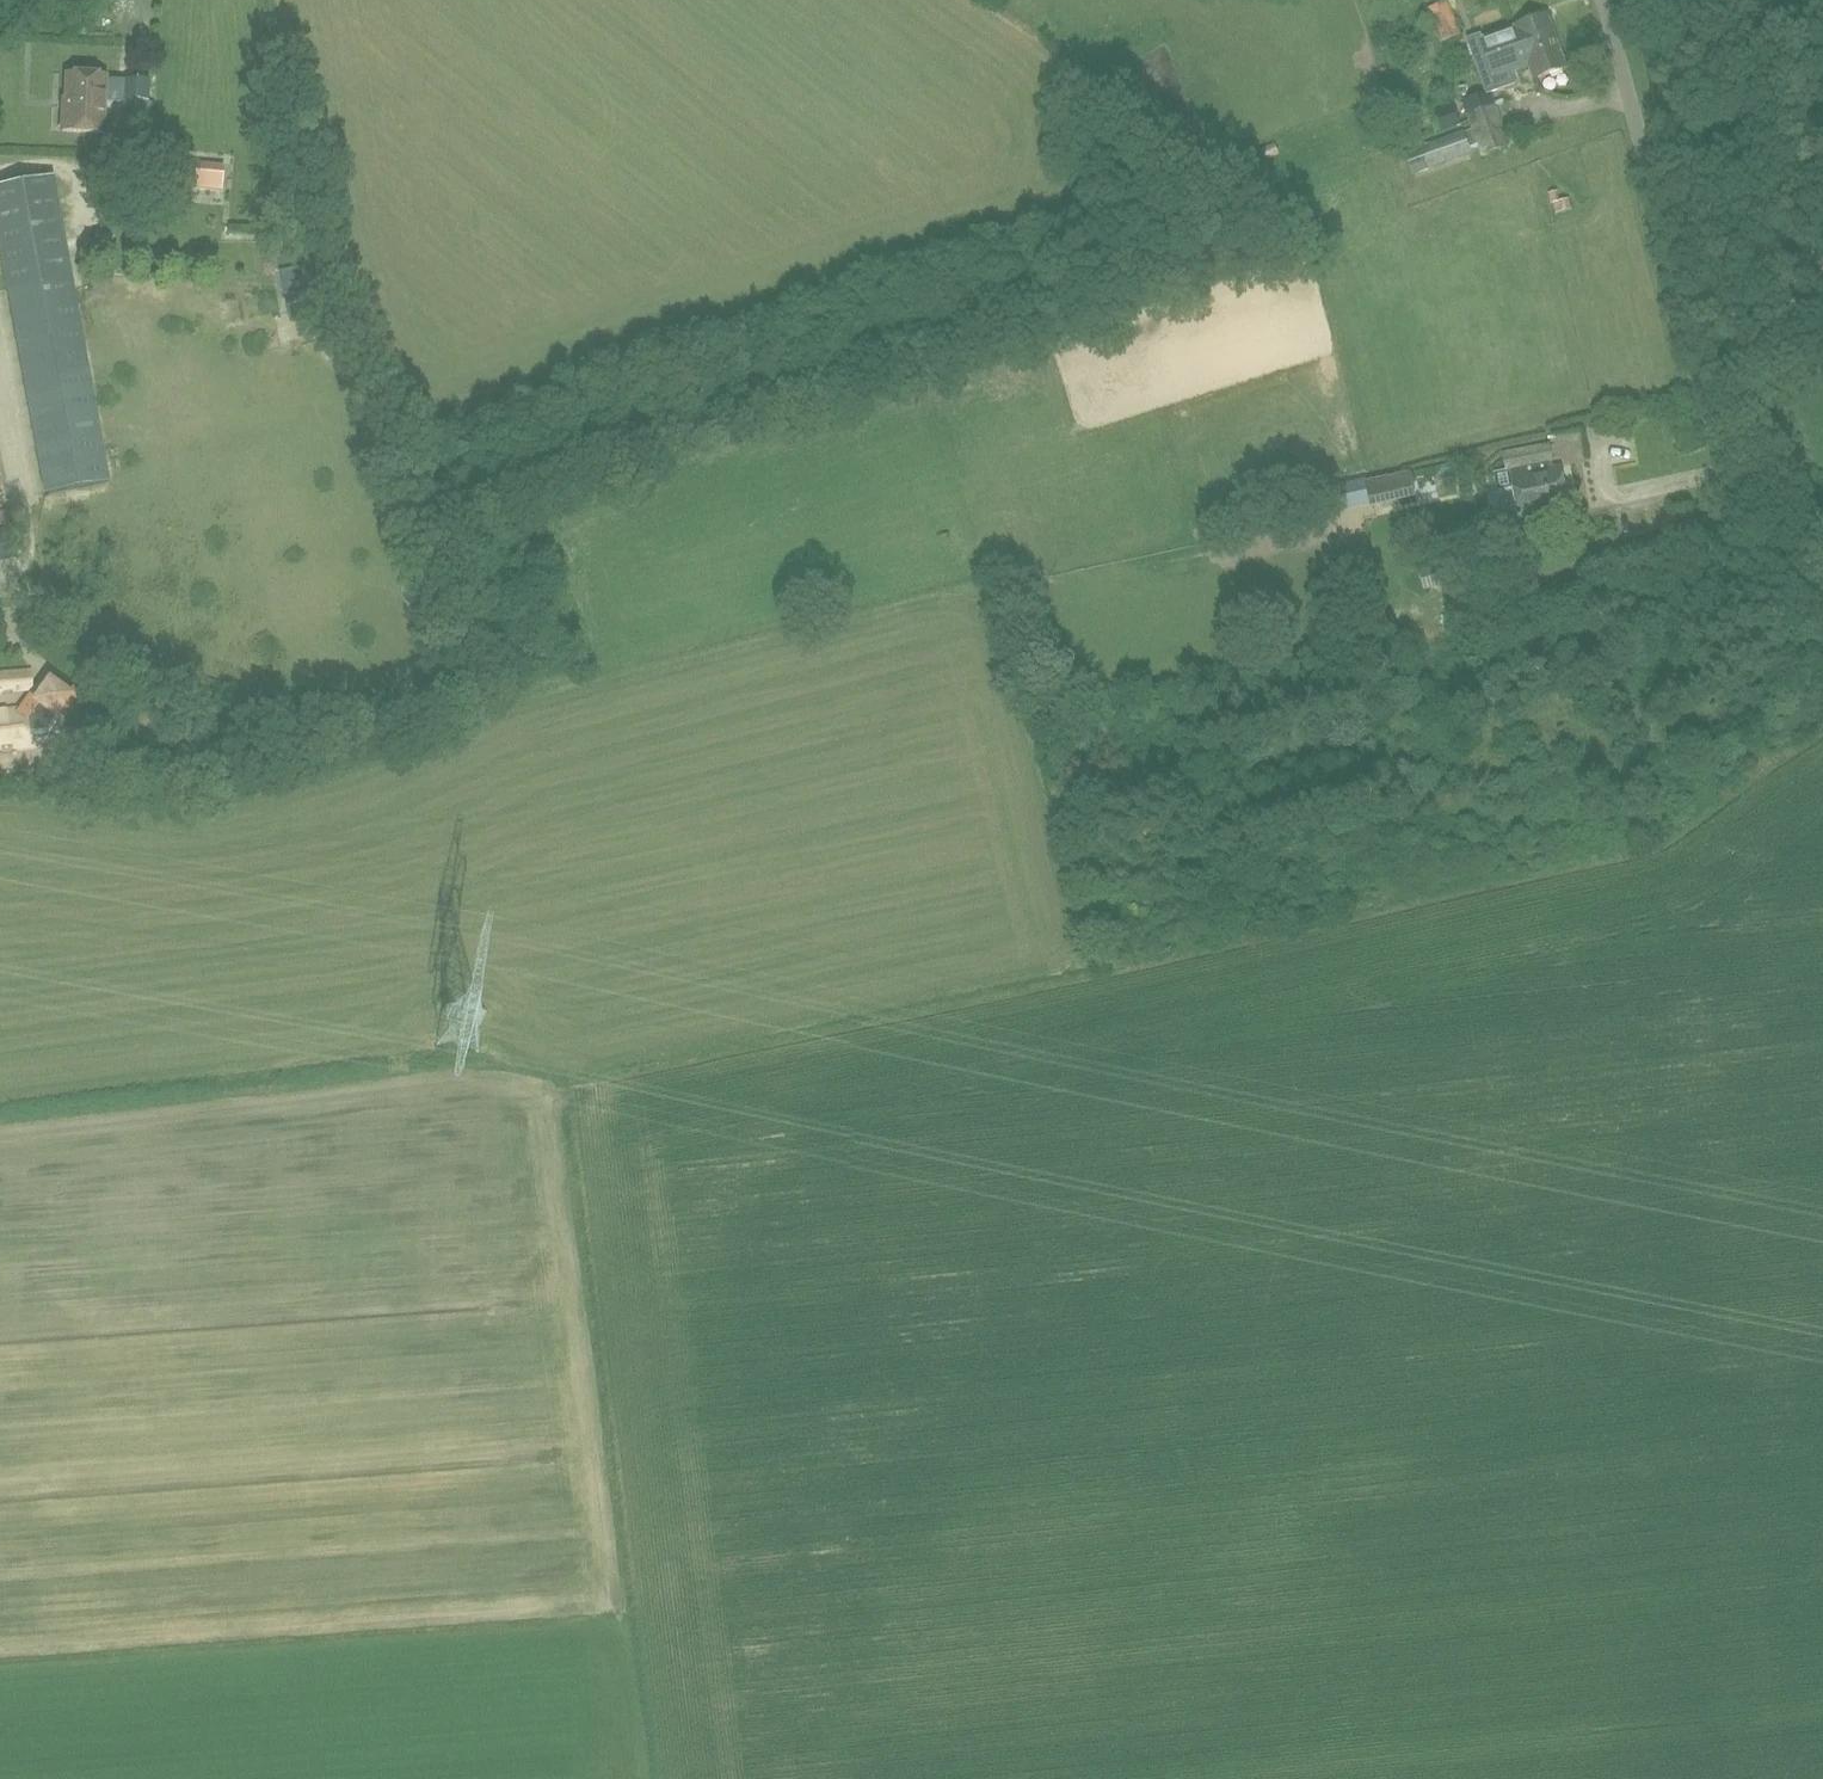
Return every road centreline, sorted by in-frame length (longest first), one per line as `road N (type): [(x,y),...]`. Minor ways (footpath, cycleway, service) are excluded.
road 1 (unclassified): [(1822,574),(1773,523),(1714,412),(1683,323),(1602,0)]

